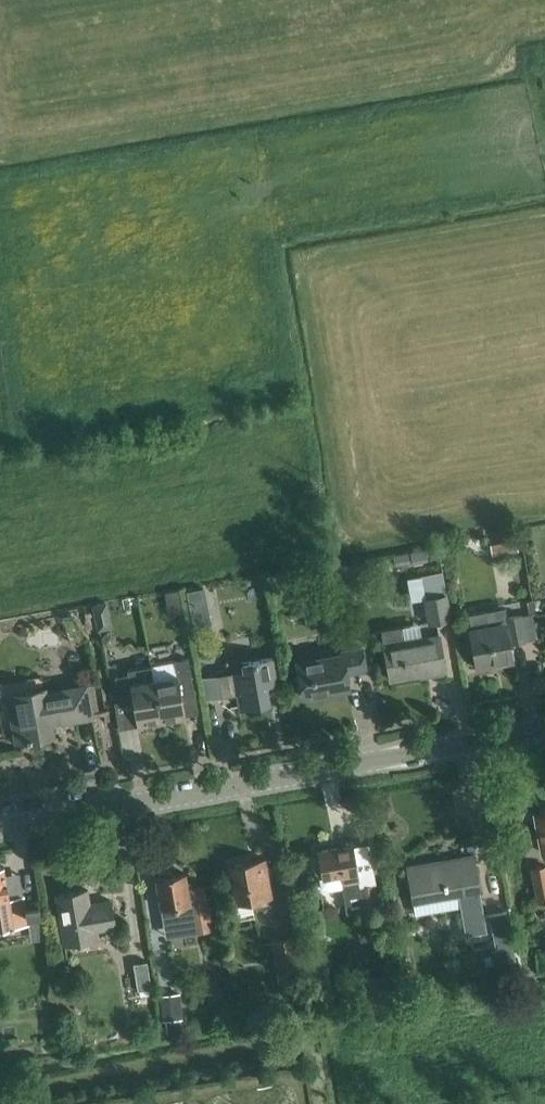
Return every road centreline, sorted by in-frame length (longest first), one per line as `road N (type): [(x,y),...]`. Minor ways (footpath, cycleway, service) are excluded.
road 1 (tertiary): [(0,829),(544,730)]

